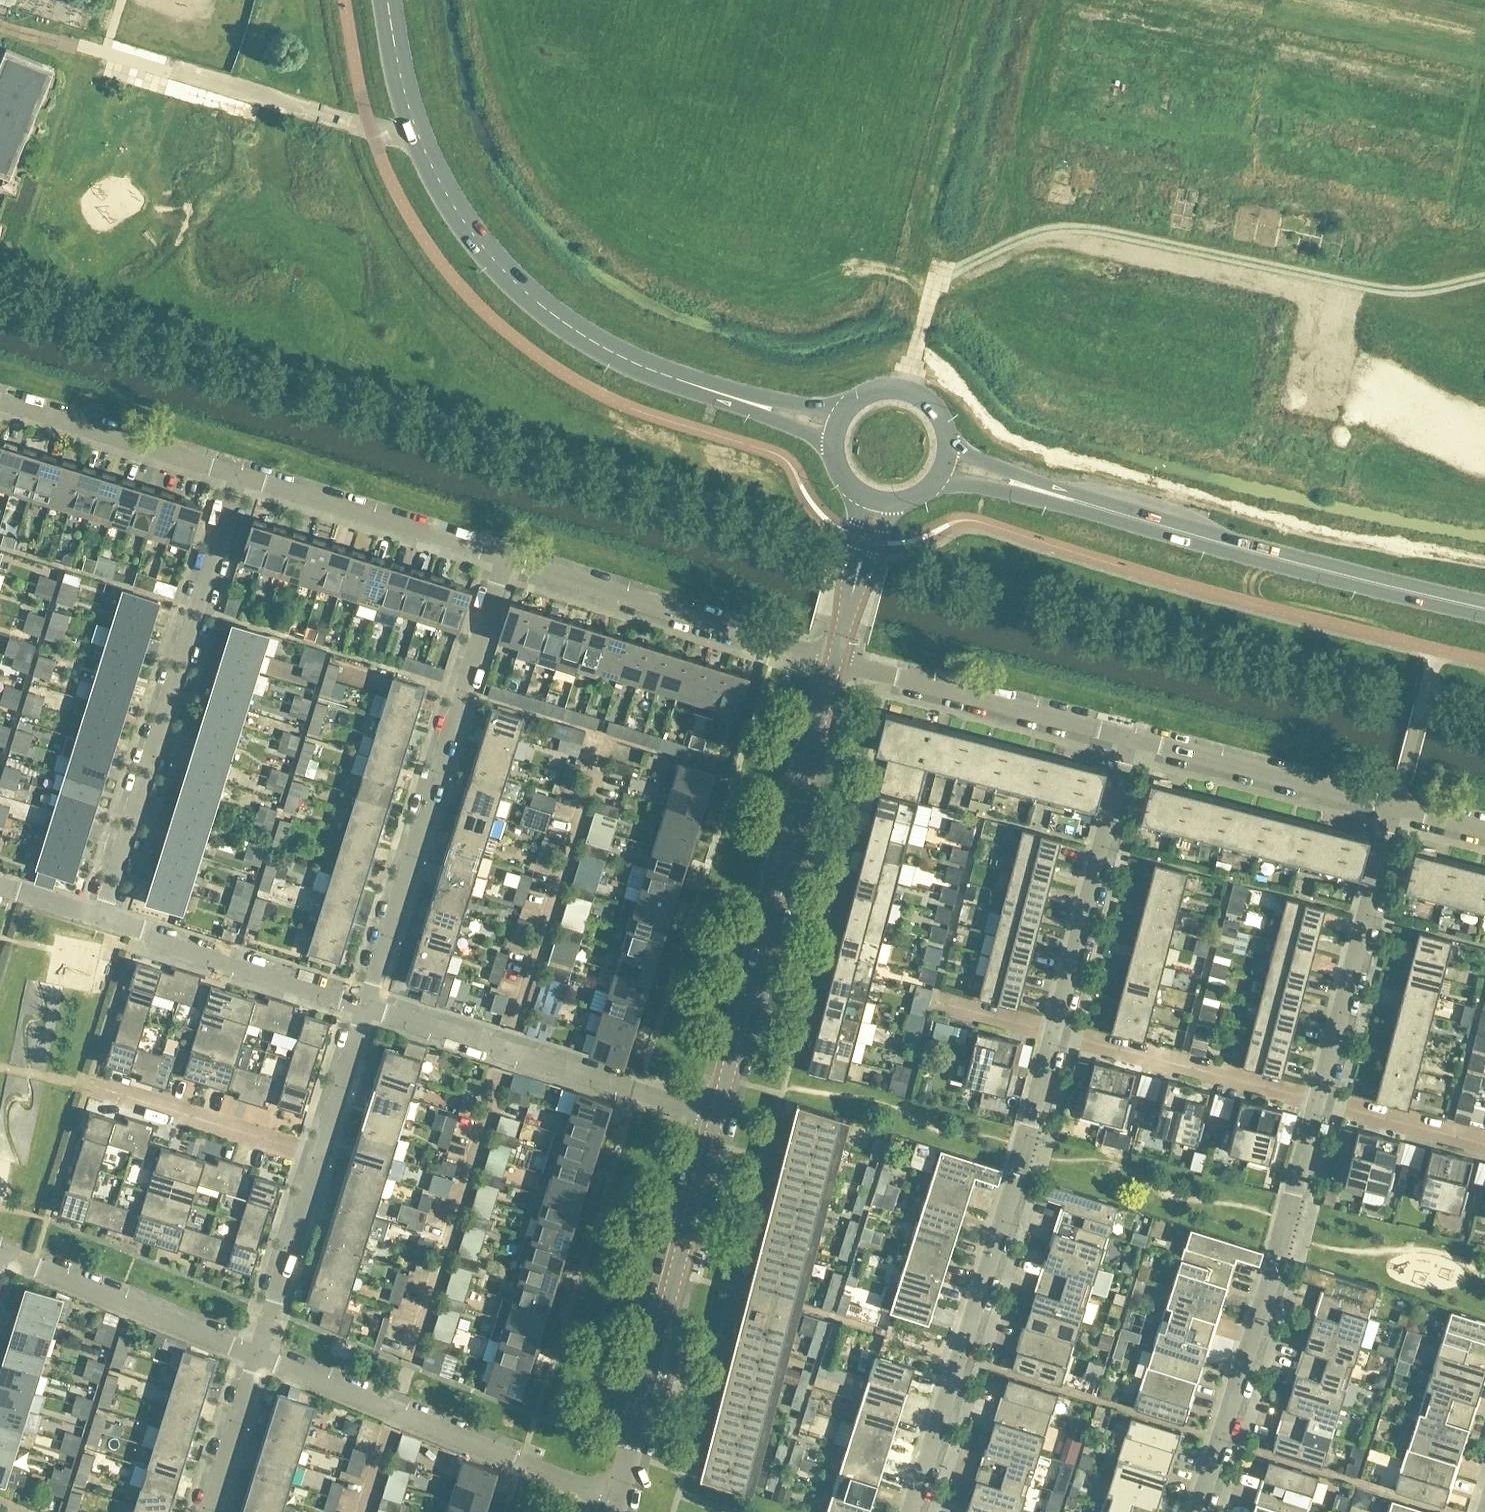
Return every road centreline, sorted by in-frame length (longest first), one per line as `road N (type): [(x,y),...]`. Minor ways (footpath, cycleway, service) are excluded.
road 1 (secondary): [(830,432),(638,369),(566,329),(502,275),(418,140),(385,0)]
road 2 (secondary): [(1484,611),(941,466)]
road 3 (residential): [(909,1511),(1054,1031)]
road 4 (residential): [(365,1007),(504,557)]
road 5 (residential): [(716,1116),(835,661)]
road 6 (residential): [(98,918),(236,473)]
road 7 (residential): [(1196,1511),(1318,1099)]
road 8 (residential): [(619,1498),(716,1116)]
road 9 (residential): [(619,1498),(256,1355)]
road 10 (residential): [(716,1116),(365,1007)]
road 11 (residential): [(835,661),(504,557)]
road 12 (residential): [(1129,737),(835,661)]
road 13 (residential): [(1054,1031),(1129,737)]
road 14 (residential): [(1318,1099),(1393,806)]
road 15 (residential): [(365,1007),(98,918)]
road 16 (residential): [(504,557),(236,473)]
road 17 (residential): [(256,1355),(0,1251)]
road 18 (residential): [(1393,806),(1129,737)]
road 19 (residential): [(1318,1099),(1054,1031)]
road 20 (residential): [(236,473),(0,402)]
road 21 (residential): [(321,1154),(99,1090)]
road 22 (residential): [(256,1355),(321,1154)]
road 23 (secondary): [(941,466),(935,417),(895,390),(848,404),(830,432)]
road 24 (residential): [(1484,1142),(1318,1099)]
road 25 (residential): [(208,1511),(256,1355)]
road 26 (residential): [(835,661),(870,503)]
road 27 (residential): [(321,1154),(365,1007)]

